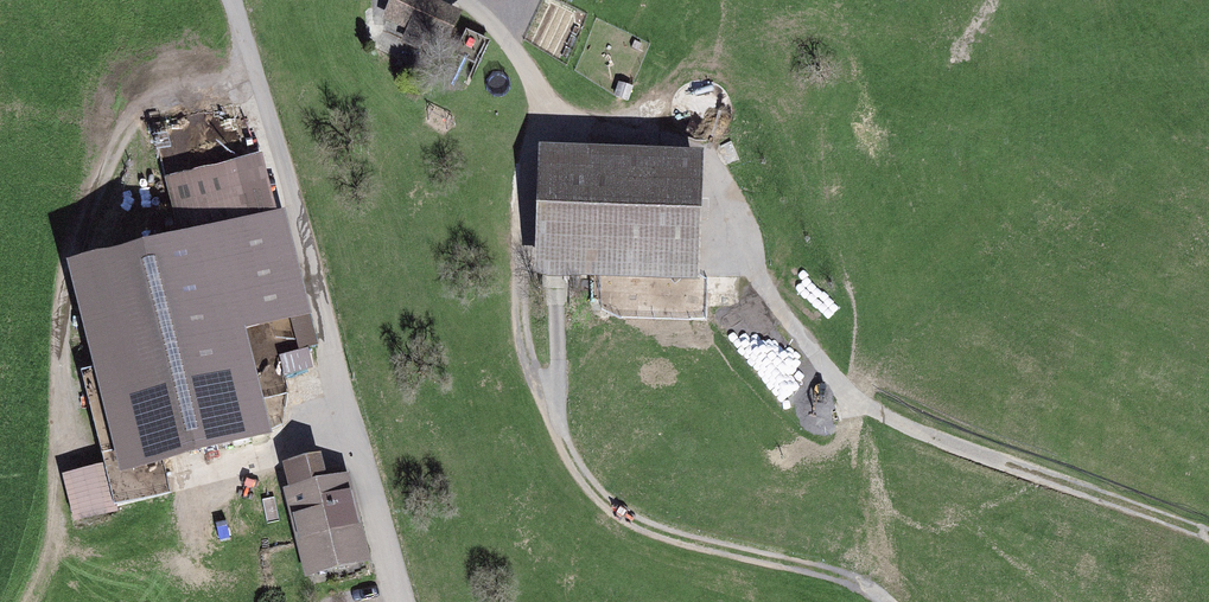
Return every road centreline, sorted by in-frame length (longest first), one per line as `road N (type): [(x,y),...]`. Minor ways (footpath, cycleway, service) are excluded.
road 1 (track): [(1208,531),(931,437),(831,375),(762,274),(716,164),(692,147),(598,140),(541,102)]
road 2 (track): [(541,102),(520,235),(520,309),(536,384),(580,465),(613,509),(840,576),(877,601)]
road 3 (track): [(400,601),(234,0)]
road 4 (track): [(470,0),(504,32),(541,102)]

